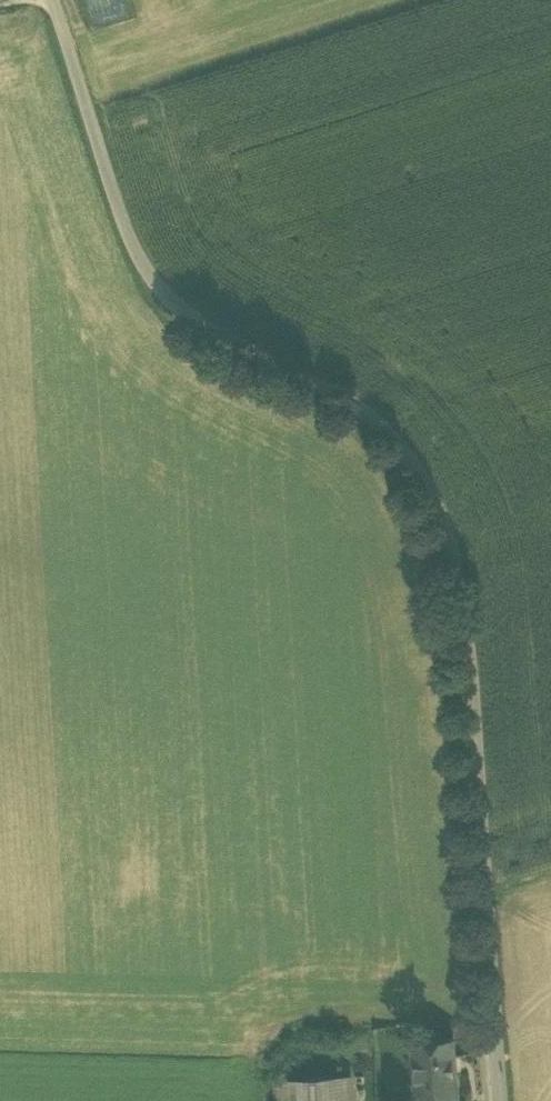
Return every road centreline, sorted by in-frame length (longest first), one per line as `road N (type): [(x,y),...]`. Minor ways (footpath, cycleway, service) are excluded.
road 1 (unclassified): [(48,0),(126,239),(172,313),(382,426),(455,564),(506,1100)]

